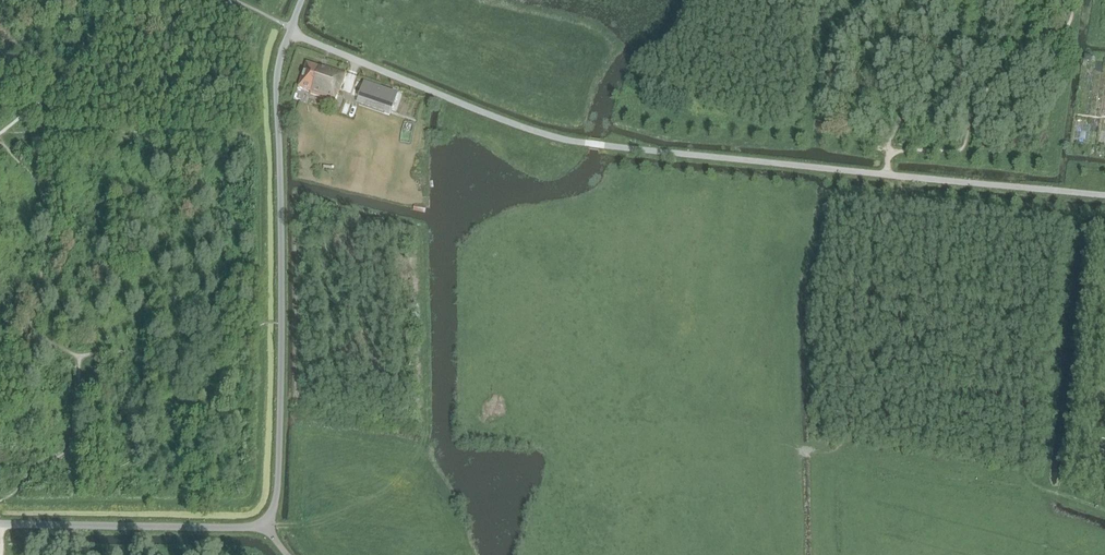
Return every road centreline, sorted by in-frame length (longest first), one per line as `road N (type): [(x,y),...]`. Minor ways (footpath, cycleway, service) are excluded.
road 1 (unclassified): [(289,33),(493,116),(589,144),(1104,195)]
road 2 (unclassified): [(262,522),(278,488),(277,76),(289,33)]
road 3 (unclassified): [(0,525),(262,522)]

